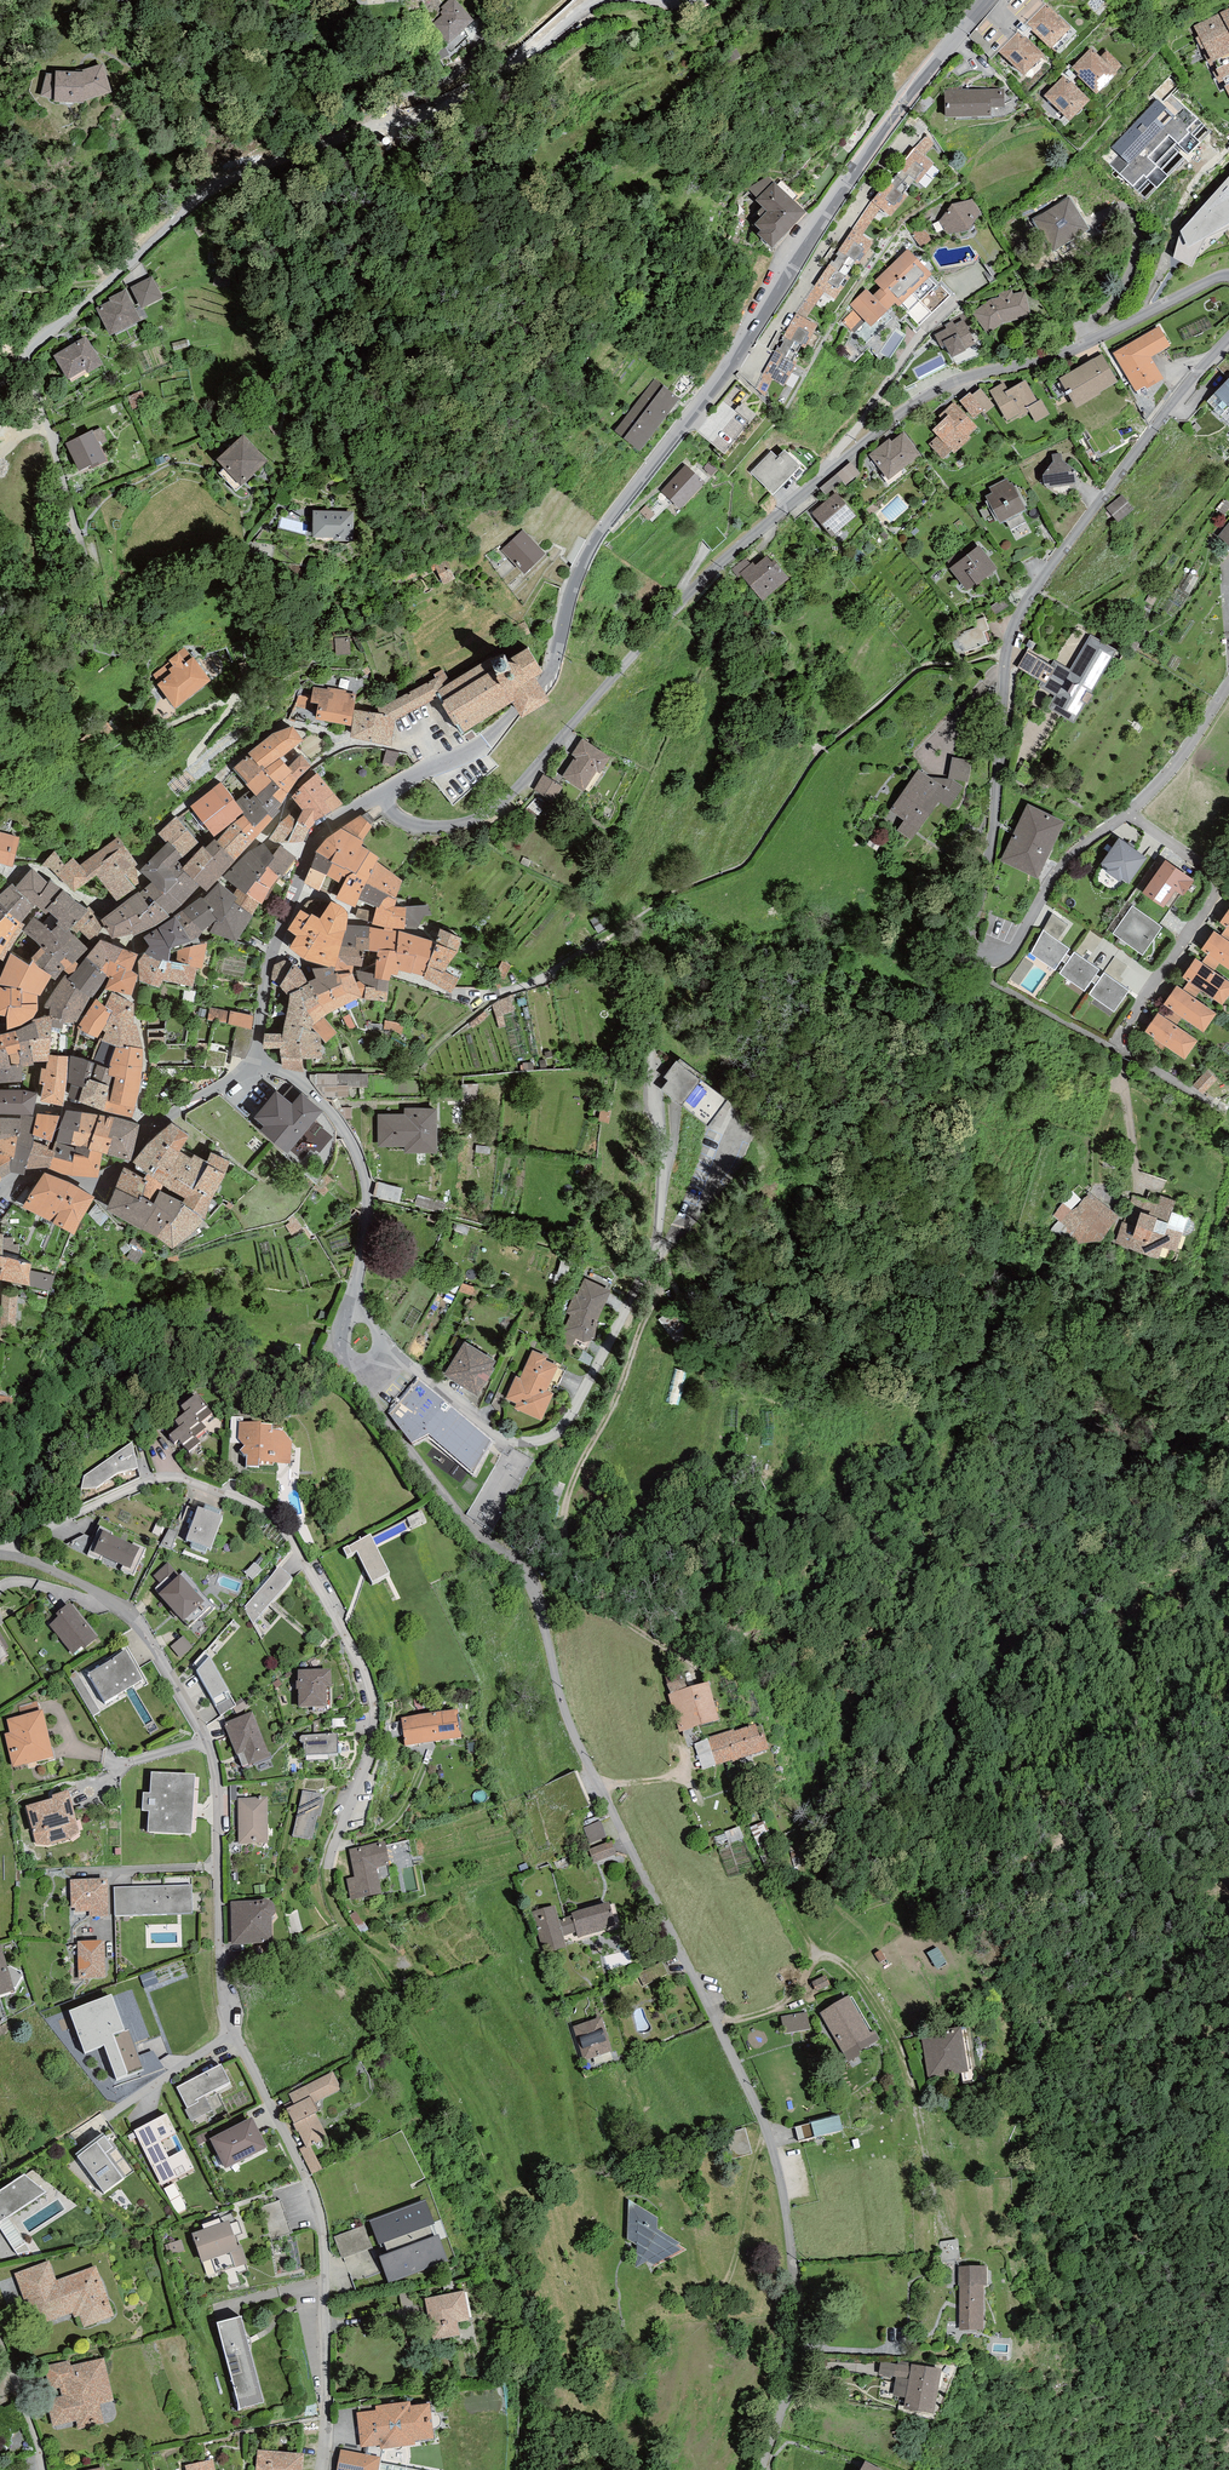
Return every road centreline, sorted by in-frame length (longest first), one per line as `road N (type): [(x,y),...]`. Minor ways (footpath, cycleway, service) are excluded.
road 1 (residential): [(376,796),(408,823),(428,827),(461,823),(503,803),(717,566),(893,416),(953,383),(1055,357),(1228,274)]
road 2 (tertiary): [(988,0),(897,111),(731,366),(607,523),(576,579),(542,687),(474,748),(376,796)]
road 3 (residential): [(1228,340),(1021,618),(1010,649),(996,828),(961,944),(966,961),(979,969),(1000,966),(1014,954),(1077,859),(1130,813)]
road 4 (residential): [(356,1285),(366,1314),(400,1359),(502,1437),(540,1442),(567,1420),(648,1272),(659,1119),(645,994),(631,974),(585,956)]
road 5 (residential): [(321,2469),(325,2249),(318,2207),(224,1996),(219,1793),(207,1740)]
road 6 (residential): [(0,1552),(168,1475),(271,1508),(289,1526),(370,1681),(372,1750),(331,1859)]
road 7 (residential): [(0,381),(207,194),(390,123)]
road 8 (track): [(810,1964),(829,1958),(849,1971),(900,2048),(948,2233)]
road 9 (tertiary): [(376,796),(324,828),(306,853),(272,950),(252,1064)]
road 10 (tertiary): [(252,1064),(149,1129),(130,1164),(105,1179),(44,1171),(0,1189)]
road 11 (residential): [(207,1740),(135,1621),(100,1593),(0,1554)]
road 12 (residential): [(390,123),(431,114),(497,81),(576,13),(605,0)]
road 13 (track): [(768,2135),(756,2159),(729,2286),(700,2306),(663,2309)]
road 14 (track): [(772,1876),(810,1942),(810,1964),(786,2003),(718,2024)]
road 15 (track): [(598,1791),(690,1775),(664,1697)]
road 16 (residential): [(390,123),(400,98),(442,83),(470,59),(486,0)]
road 17 (residential): [(1130,813),(1228,691)]
road 18 (residential): [(0,2332),(46,2469)]

